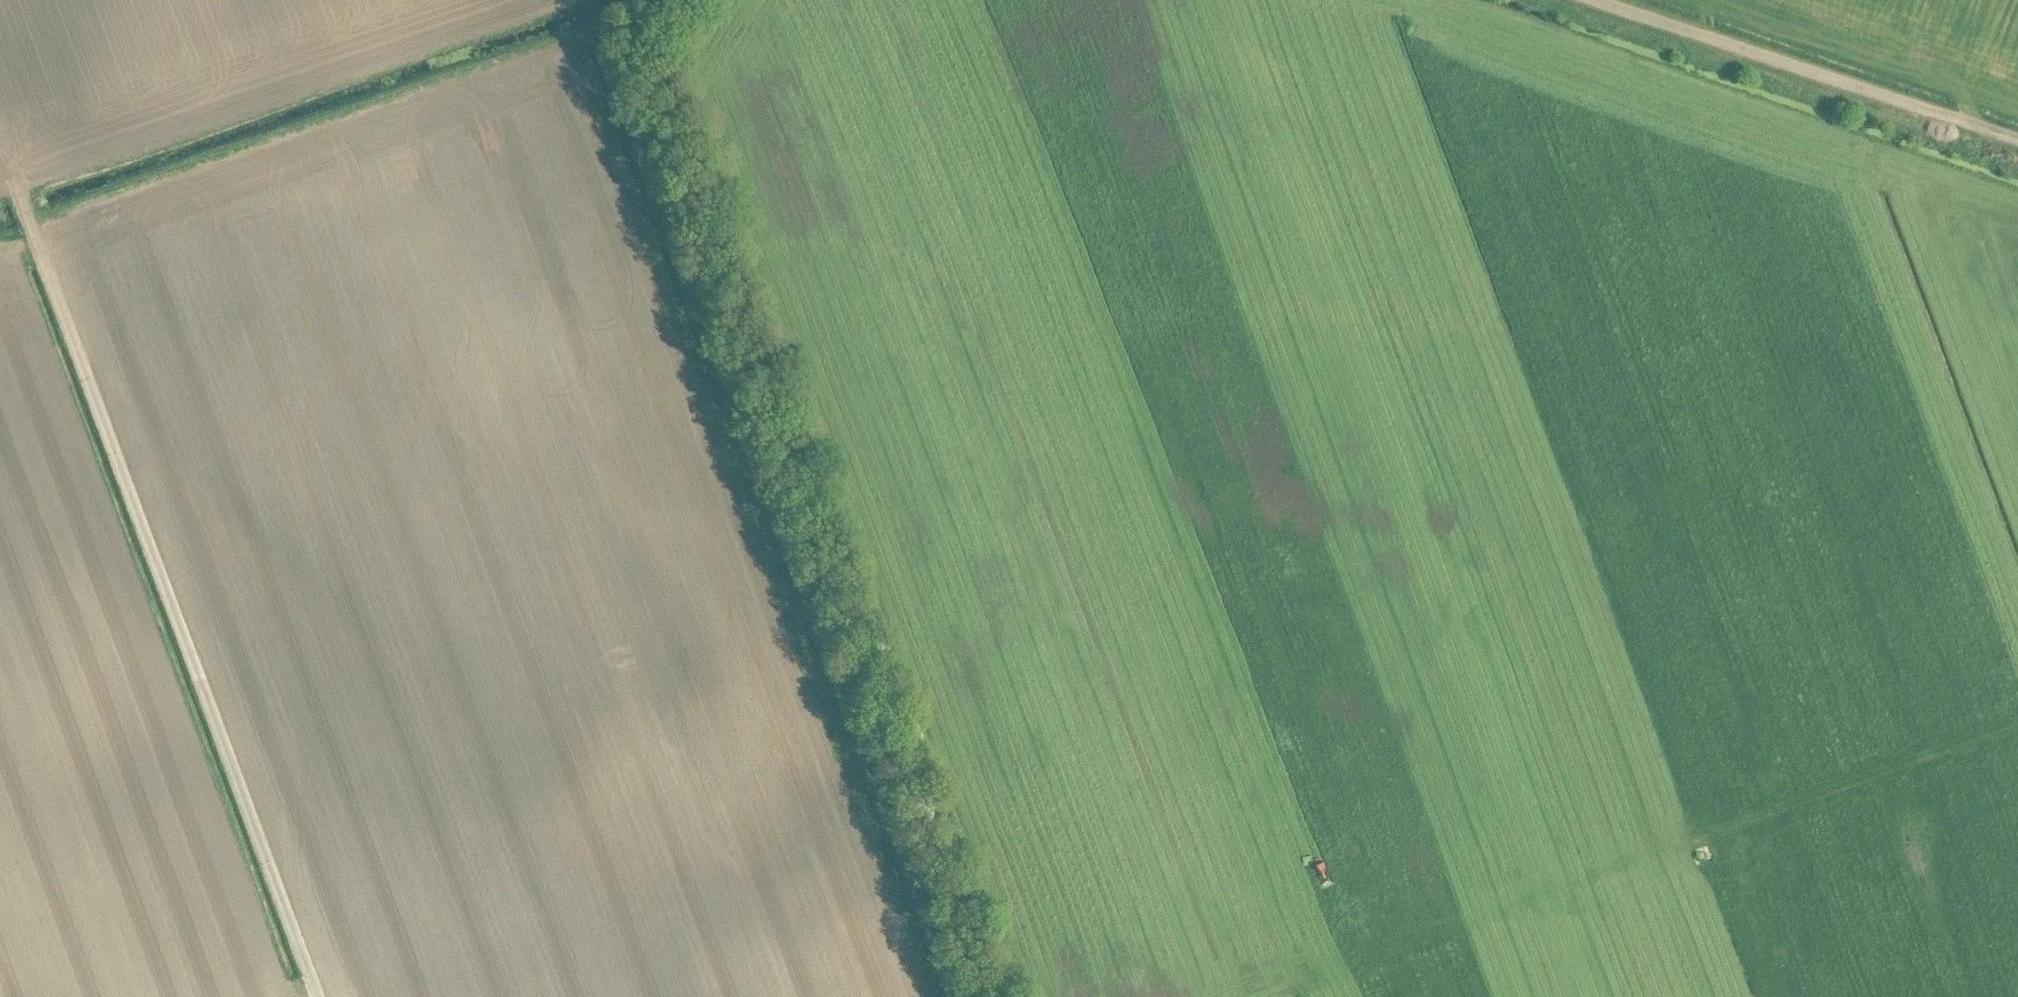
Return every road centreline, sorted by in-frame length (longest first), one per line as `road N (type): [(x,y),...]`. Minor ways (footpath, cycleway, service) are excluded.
road 1 (track): [(1583,0),(2017,141)]

